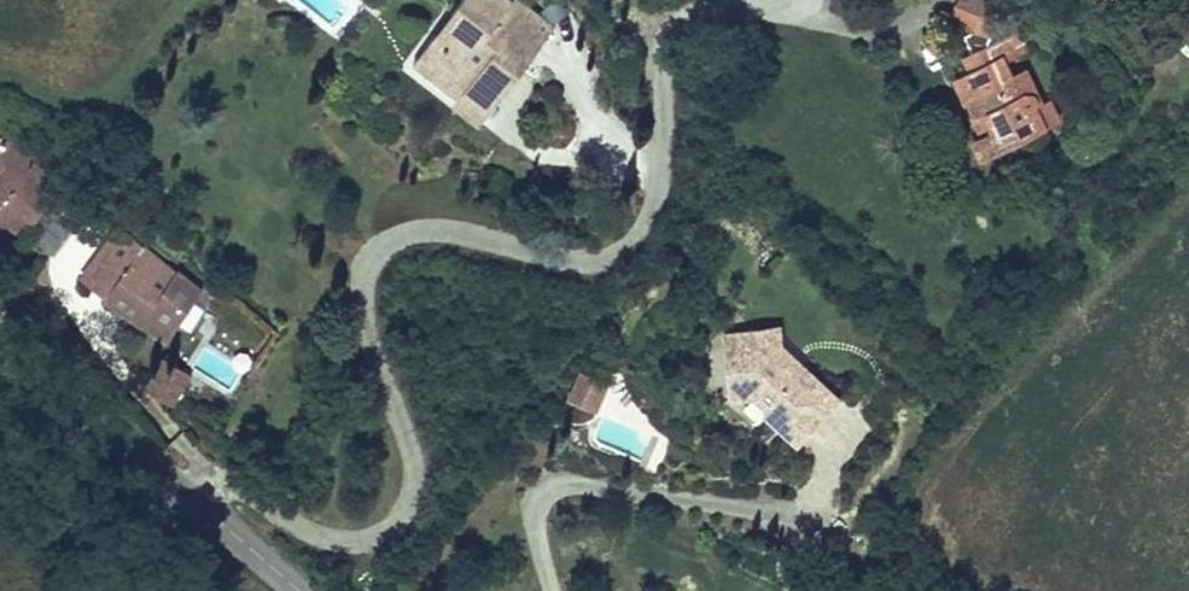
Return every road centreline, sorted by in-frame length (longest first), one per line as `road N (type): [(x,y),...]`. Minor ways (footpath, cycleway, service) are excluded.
road 1 (residential): [(790,0),(690,5),(665,18),(650,188),(642,212),(606,247),(557,253),(437,227),(375,246),(361,306),(407,441),(410,474),(393,521),(370,535),(342,537),(312,532),(223,485),(197,502)]
road 2 (tertiary): [(197,502),(0,357)]
road 3 (tertiary): [(297,590),(197,502)]

